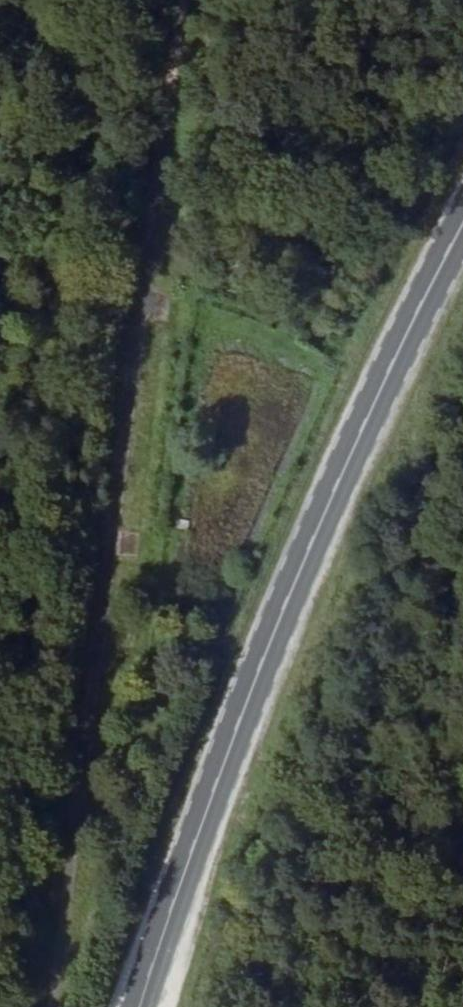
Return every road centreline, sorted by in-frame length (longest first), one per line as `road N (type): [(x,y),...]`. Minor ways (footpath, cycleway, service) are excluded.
road 1 (track): [(52,1006),(185,0)]
road 2 (primary): [(462,226),(342,480),(248,706),(142,1006)]

